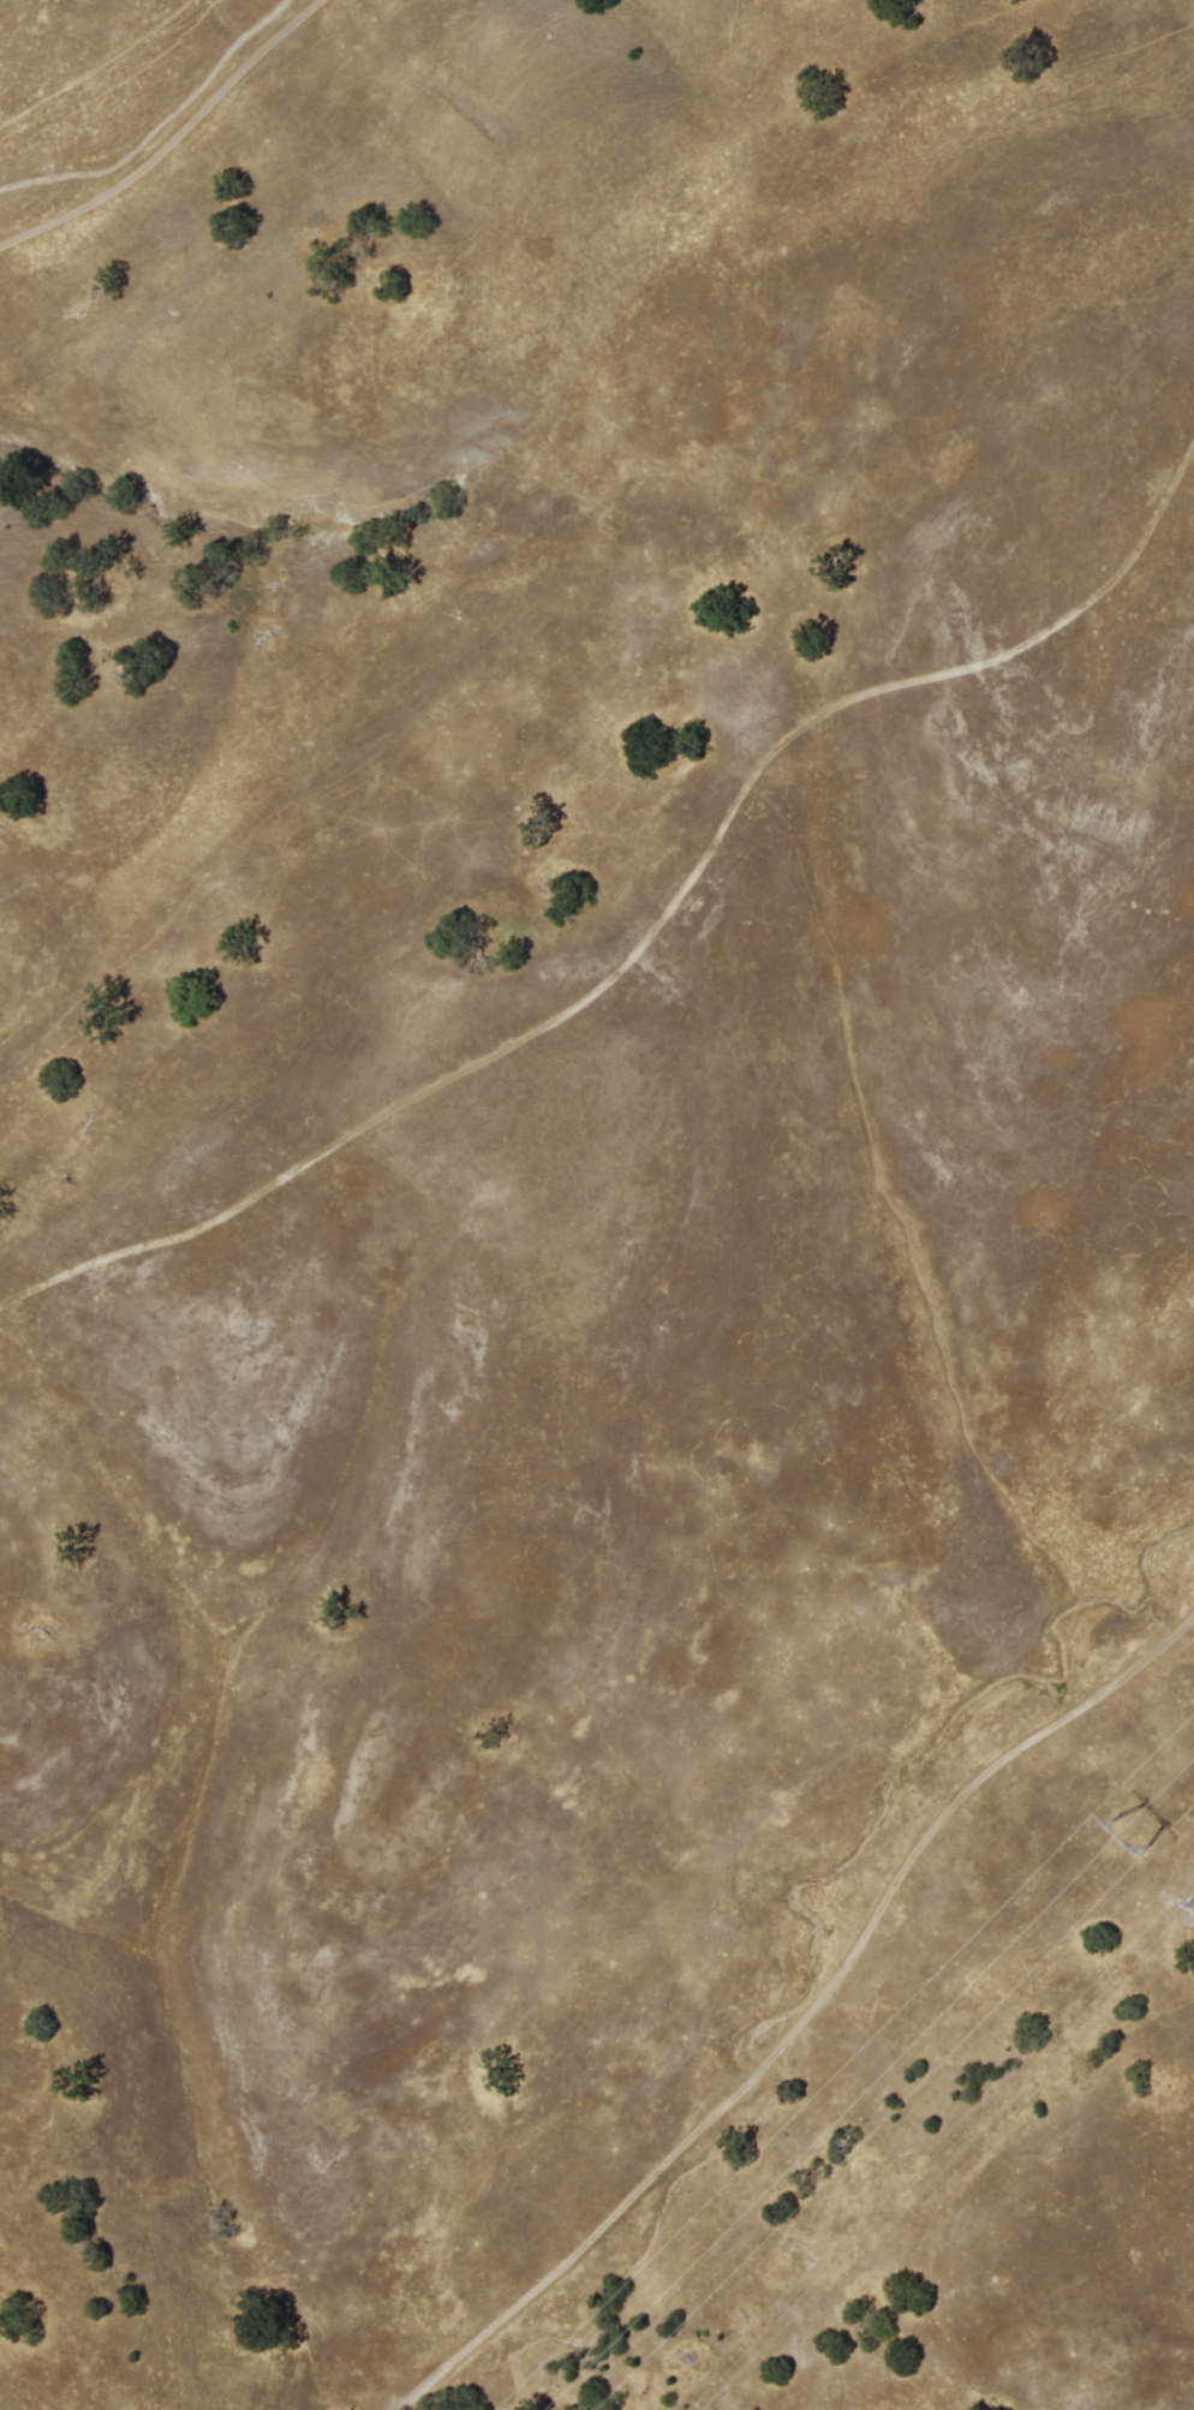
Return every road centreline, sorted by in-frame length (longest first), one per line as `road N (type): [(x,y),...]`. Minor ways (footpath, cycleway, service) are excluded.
road 1 (track): [(0,1309),(210,1229),(414,1097),(589,1003),(670,921),(752,777),(800,722),(906,674),(978,672),(1069,628),(1193,458)]
road 2 (track): [(406,2409),(643,2197),(796,2032),(873,1933),(933,1835),(986,1778),(1193,1625)]
road 3 (residential): [(0,245),(157,162),(317,0)]

